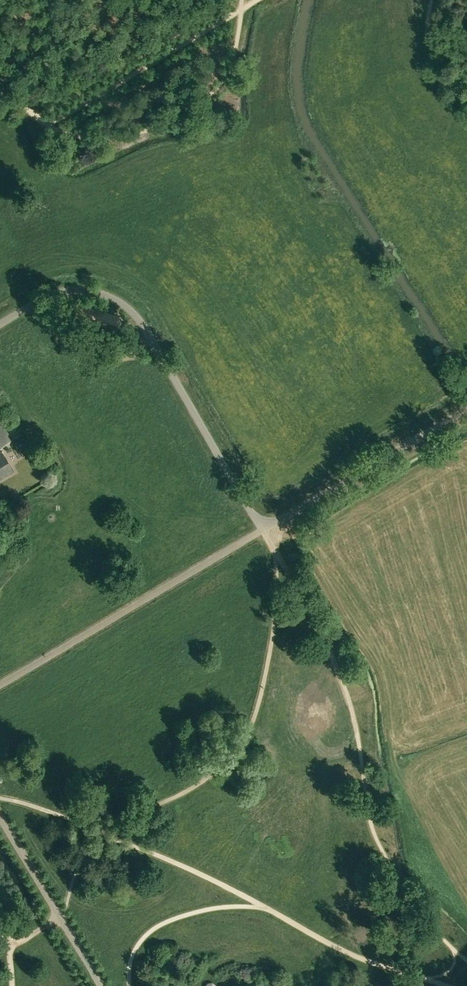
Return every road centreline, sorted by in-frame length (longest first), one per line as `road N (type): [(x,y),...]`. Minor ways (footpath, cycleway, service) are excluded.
road 1 (unclassified): [(0,323),(39,297),(81,284),(122,292),(152,321),(267,529)]
road 2 (unclassified): [(0,685),(267,529)]
road 3 (unclassified): [(267,529),(466,412)]
road 4 (unclassified): [(103,985),(0,814)]

